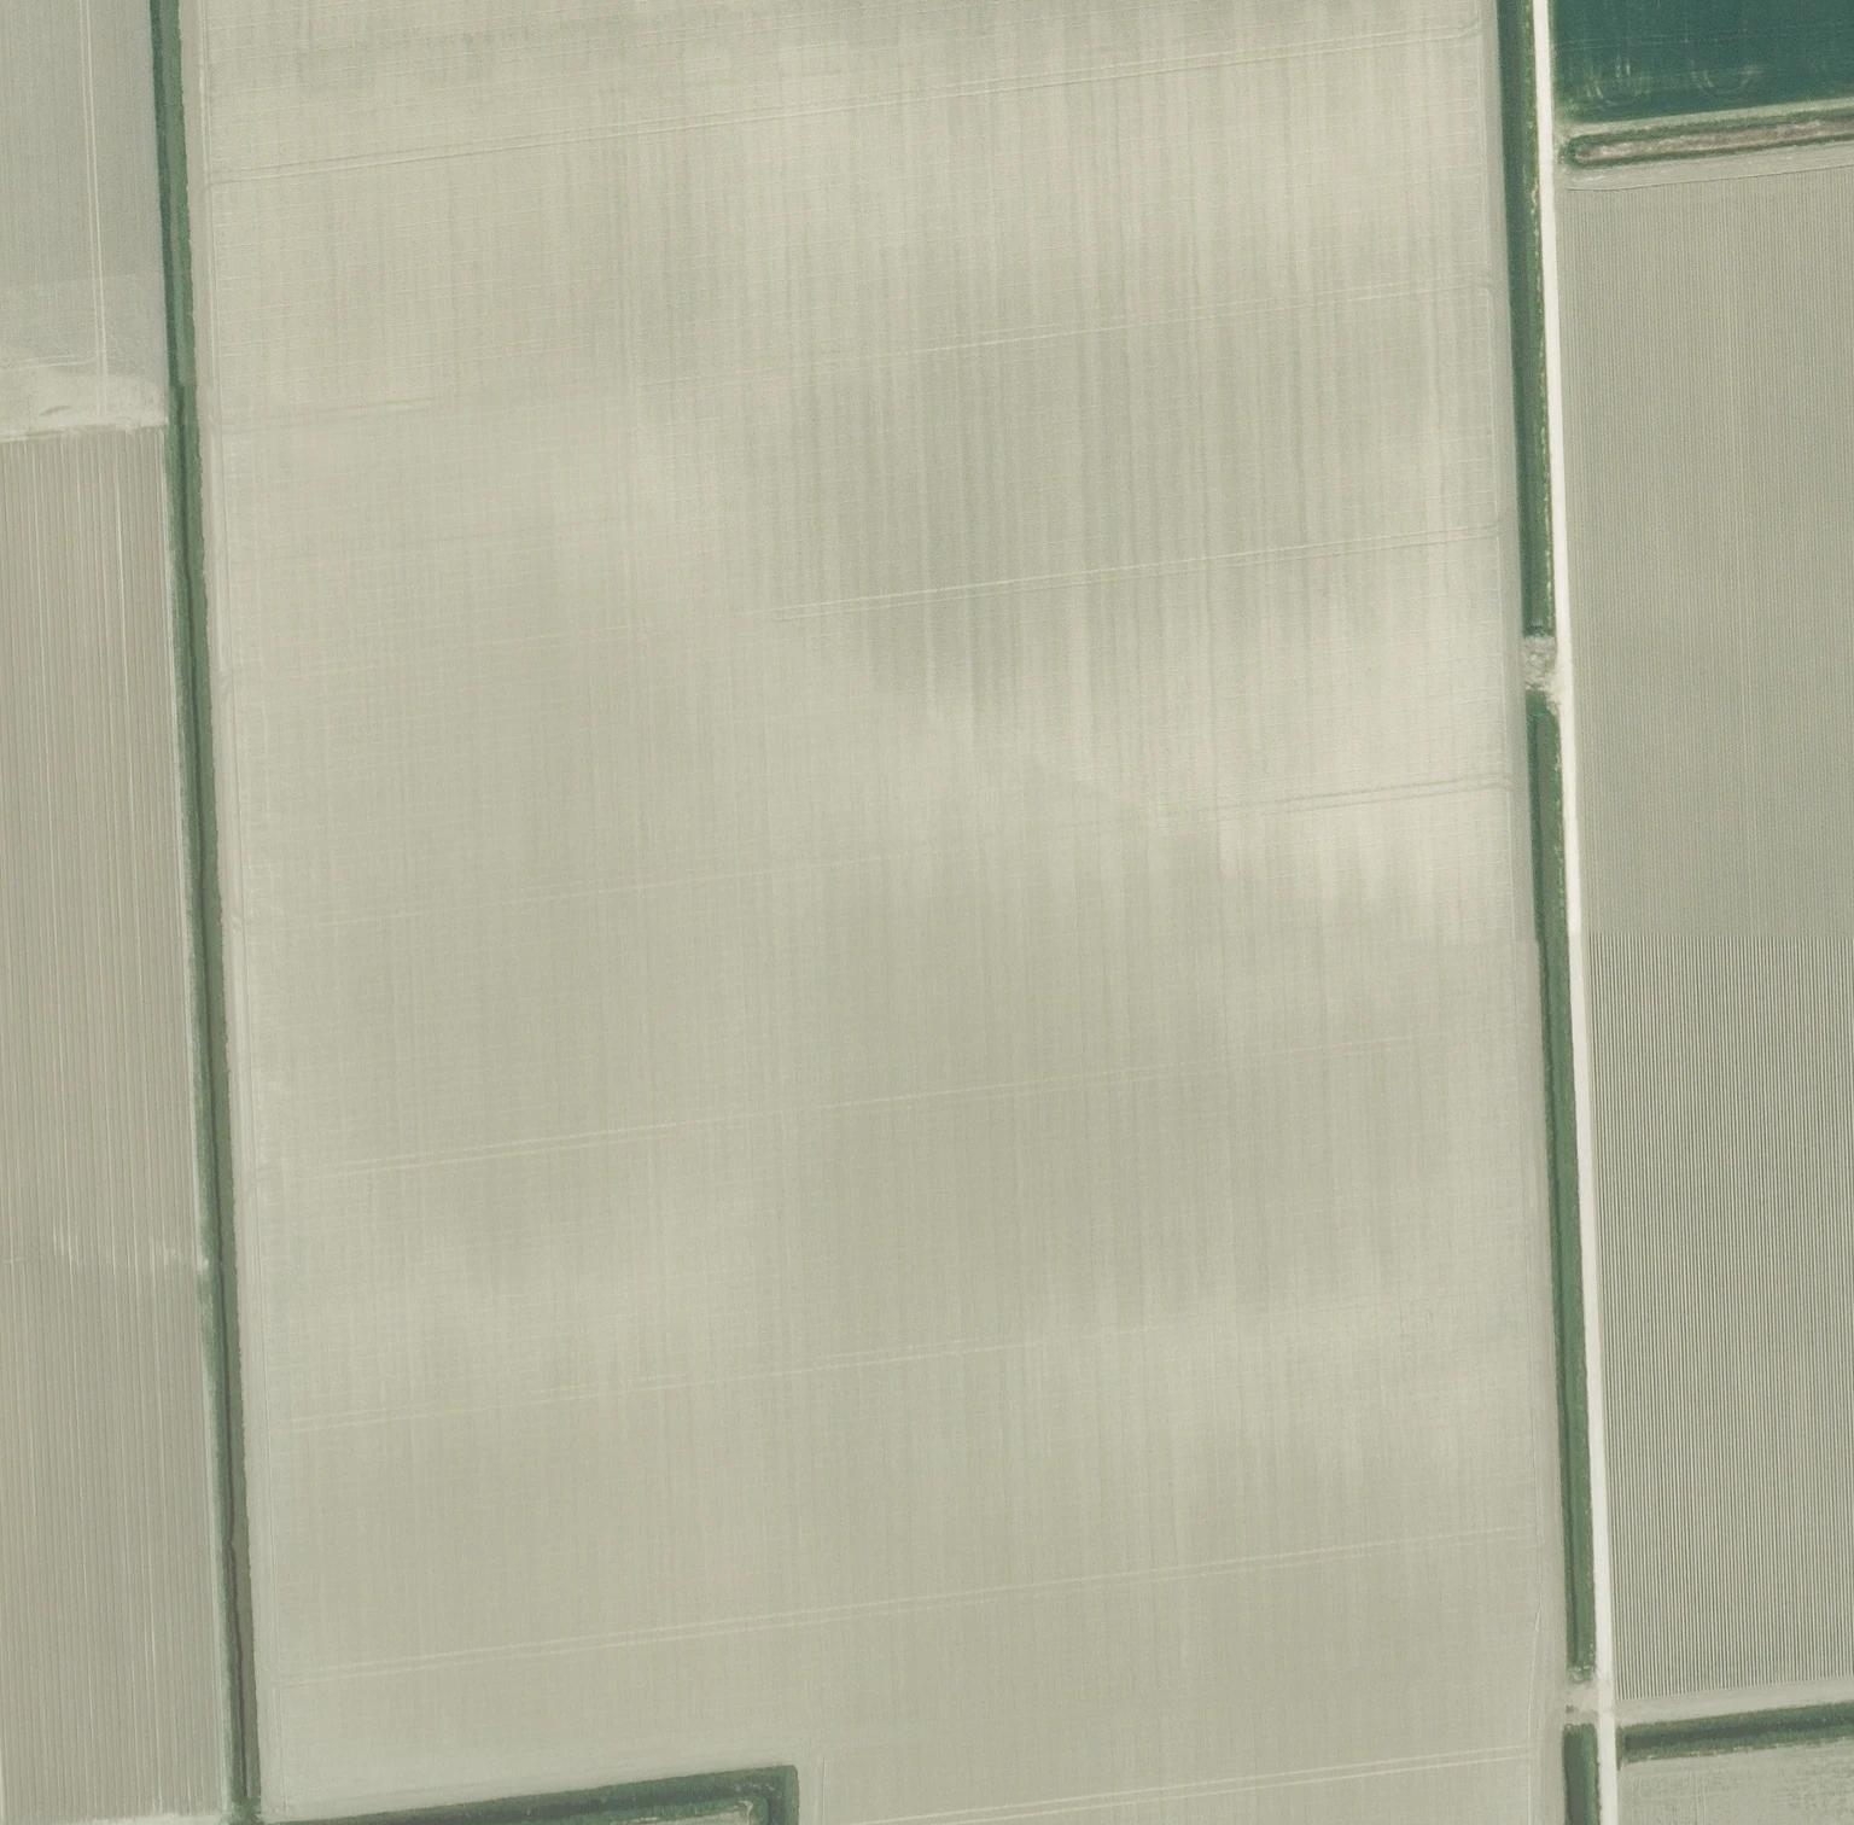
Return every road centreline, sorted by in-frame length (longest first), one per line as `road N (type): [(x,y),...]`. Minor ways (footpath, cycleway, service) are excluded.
road 1 (track): [(1612,1824),(1541,0)]

